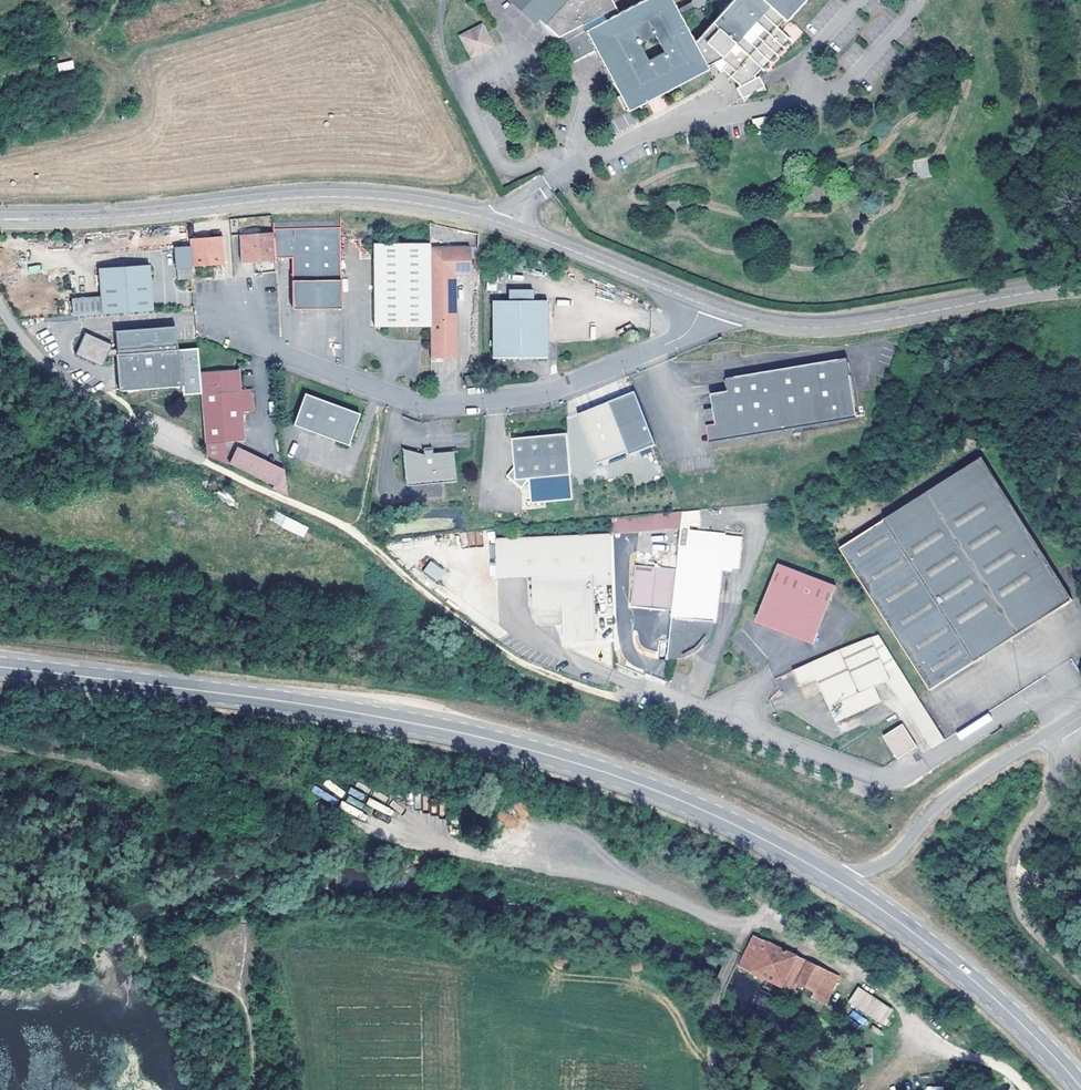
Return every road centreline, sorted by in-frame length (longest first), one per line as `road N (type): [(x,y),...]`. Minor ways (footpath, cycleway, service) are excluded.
road 1 (primary): [(0,671),(324,707),(512,745),(678,799),(836,880)]
road 2 (tertiary): [(0,219),(295,198),(407,202),(509,224),(709,307)]
road 3 (track): [(1024,1089),(1002,1068),(934,1048),(868,978),(785,930),(726,924),(608,882),(415,835)]
road 4 (unclassified): [(709,307),(686,336),(549,394),(422,405),(237,335),(218,308)]
road 5 (track): [(196,461),(355,537),(528,665),(633,700),(655,691)]
road 6 (tertiary): [(709,307),(782,328),(852,325),(1080,288)]
road 7 (primary): [(836,880),(998,1002),(1080,1088)]
road 8 (tertiary): [(1080,716),(959,789),(890,862),(836,880)]
road 9 (track): [(1080,981),(1034,939),(1012,890),(1014,855),(1065,753),(1059,730)]
road 10 (unclassified): [(0,305),(51,376),(128,431),(196,461)]
road 11 (track): [(0,748),(155,787)]

